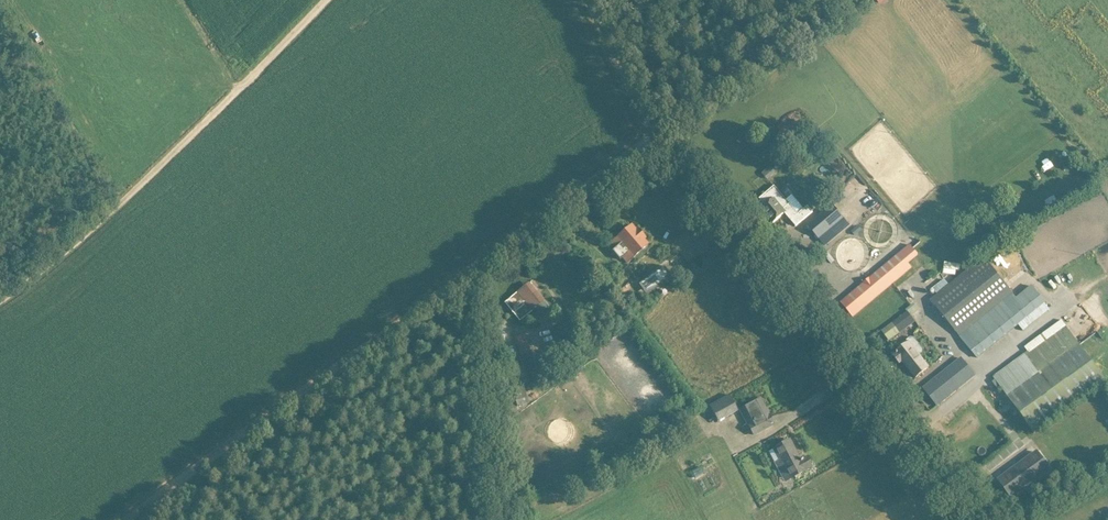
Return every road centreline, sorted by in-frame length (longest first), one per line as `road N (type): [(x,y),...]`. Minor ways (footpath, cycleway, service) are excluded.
road 1 (unclassified): [(974,519),(653,138)]
road 2 (track): [(0,300),(127,196),(326,0)]
road 3 (track): [(485,260),(127,519)]
road 4 (track): [(490,519),(485,260)]
road 5 (unclassified): [(653,138),(836,0)]
road 6 (track): [(485,260),(653,138)]
road 7 (unclassified): [(653,138),(589,0)]

